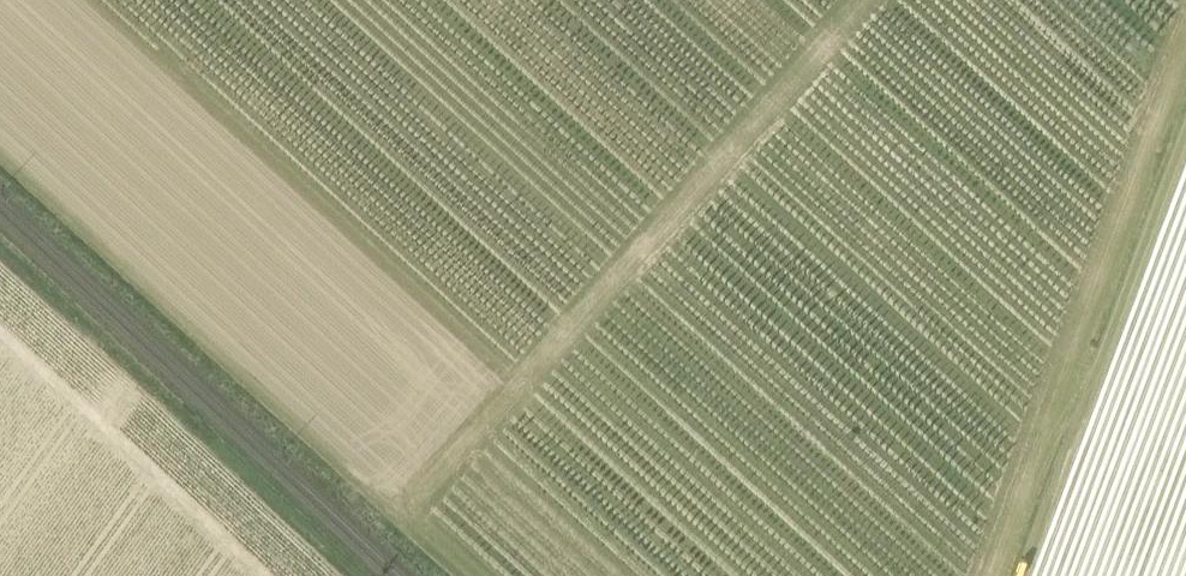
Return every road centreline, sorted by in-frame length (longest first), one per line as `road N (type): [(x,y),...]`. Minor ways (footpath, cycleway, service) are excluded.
road 1 (track): [(1185,156),(1025,575)]

